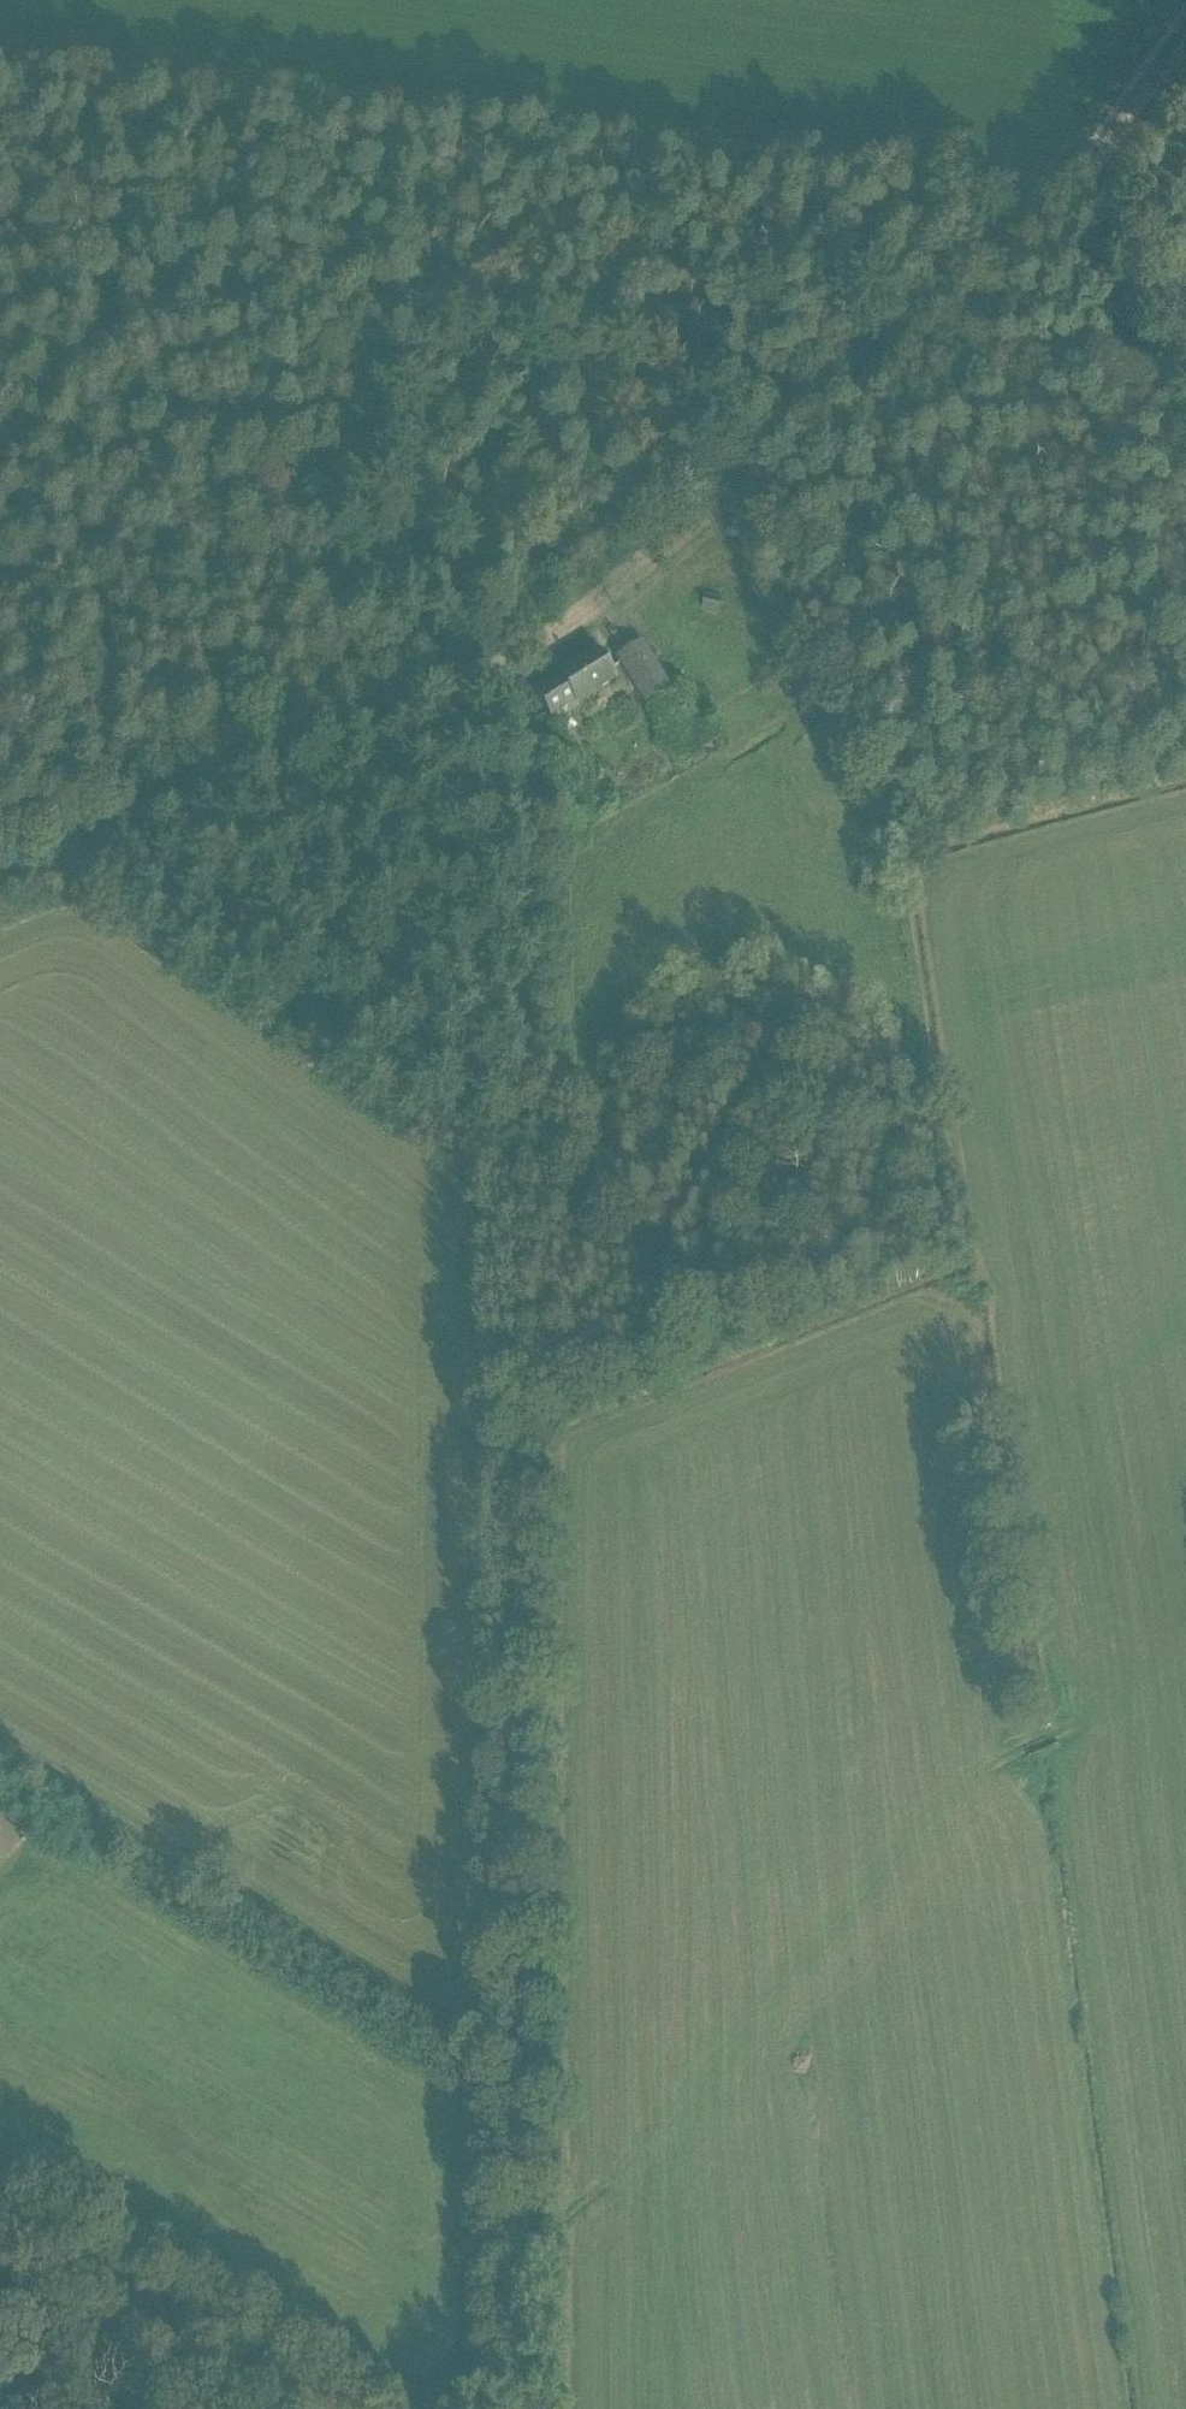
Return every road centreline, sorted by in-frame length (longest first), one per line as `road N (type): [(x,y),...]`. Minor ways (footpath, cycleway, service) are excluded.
road 1 (track): [(0,886),(515,660),(785,451),(1033,232),(1125,119),(1185,22)]
road 2 (track): [(0,2235),(64,2257),(284,2382),(315,2408)]

